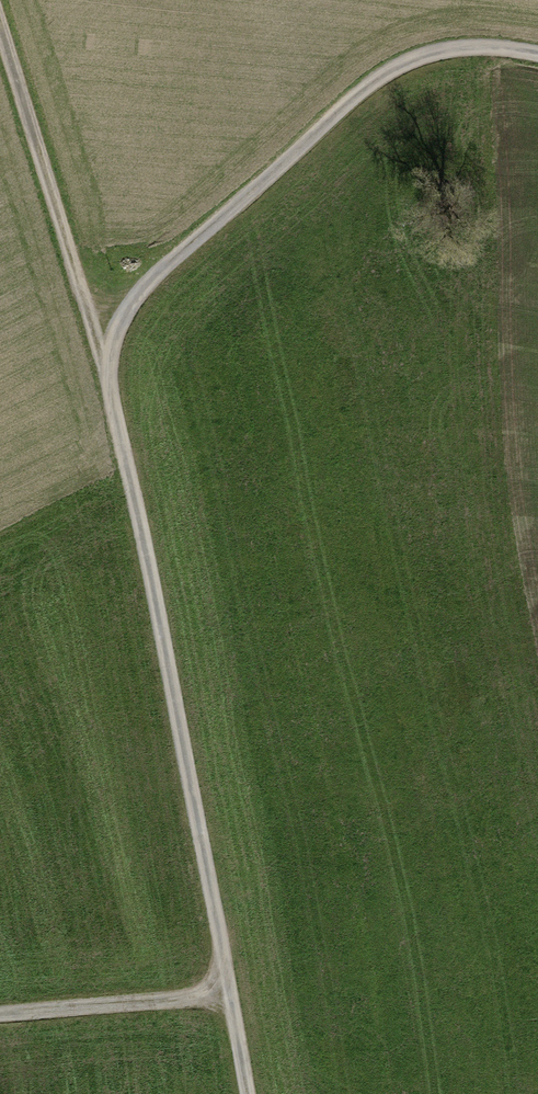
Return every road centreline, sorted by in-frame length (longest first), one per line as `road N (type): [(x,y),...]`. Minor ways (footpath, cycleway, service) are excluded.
road 1 (track): [(249,1093),(108,381),(132,297),(380,76),(432,54),(495,48),(537,56)]
road 2 (track): [(0,36),(108,381)]
road 3 (track): [(0,1015),(231,995)]

